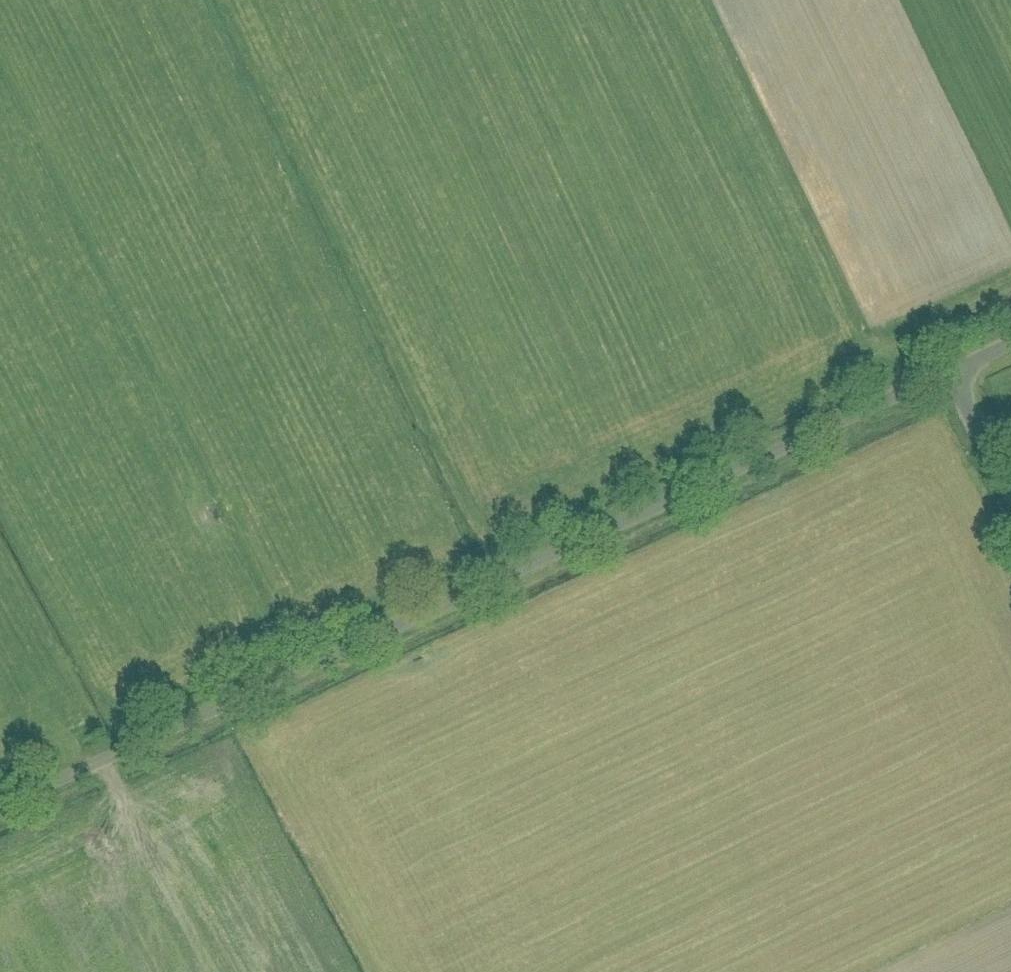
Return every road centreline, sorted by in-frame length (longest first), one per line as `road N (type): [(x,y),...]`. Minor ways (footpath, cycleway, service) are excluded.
road 1 (unclassified): [(0,807),(951,371)]
road 2 (unclassified): [(1010,497),(951,371)]

